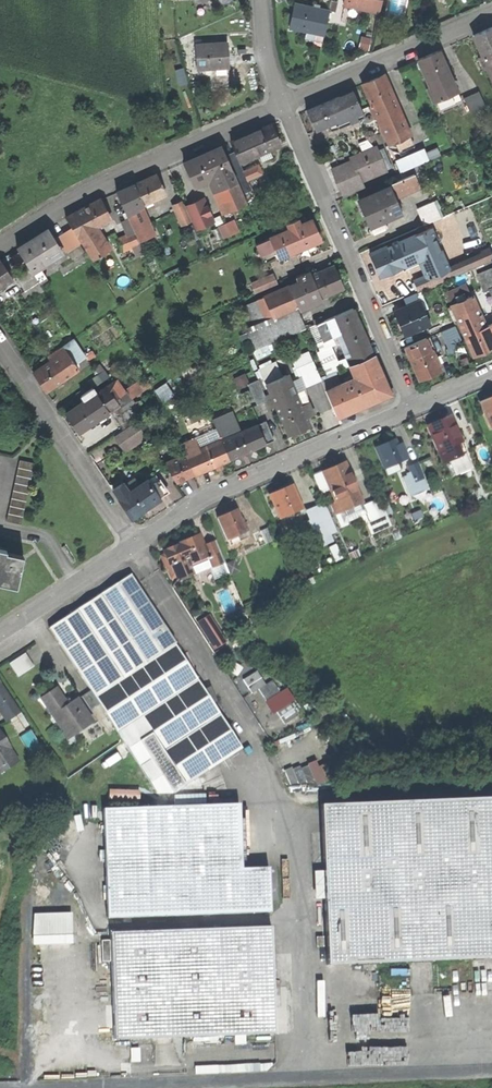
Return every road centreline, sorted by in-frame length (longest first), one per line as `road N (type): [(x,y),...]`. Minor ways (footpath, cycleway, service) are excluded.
road 1 (residential): [(284,104),(415,405)]
road 2 (residential): [(284,104),(91,189),(0,243)]
road 3 (residential): [(137,541),(204,497),(415,405)]
road 4 (residential): [(0,338),(137,541)]
road 5 (residential): [(491,11),(284,104)]
road 6 (residential): [(0,630),(137,541)]

